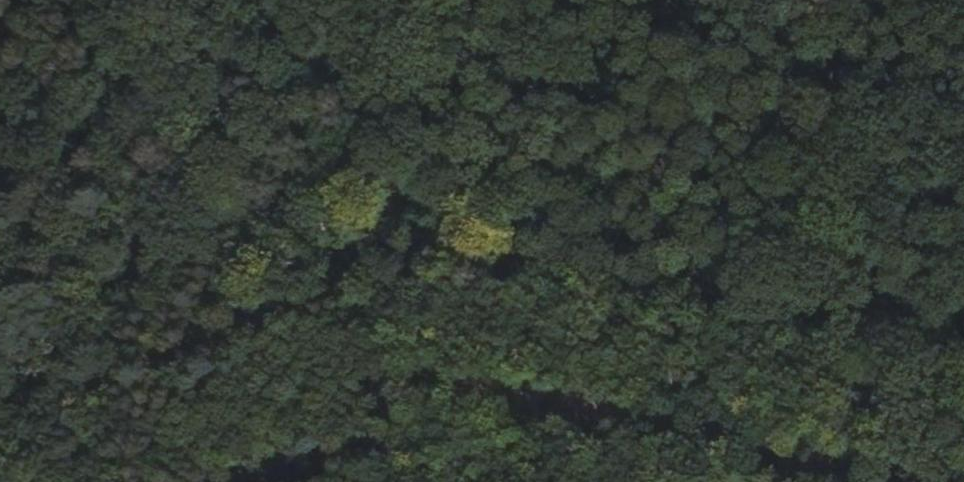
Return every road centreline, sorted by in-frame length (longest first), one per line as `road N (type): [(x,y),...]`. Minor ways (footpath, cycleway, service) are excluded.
road 1 (track): [(150,186),(963,341)]
road 2 (track): [(823,0),(869,324),(906,481)]
road 3 (track): [(150,186),(0,457)]
road 4 (track): [(150,186),(295,0)]
road 5 (track): [(150,186),(0,164)]

